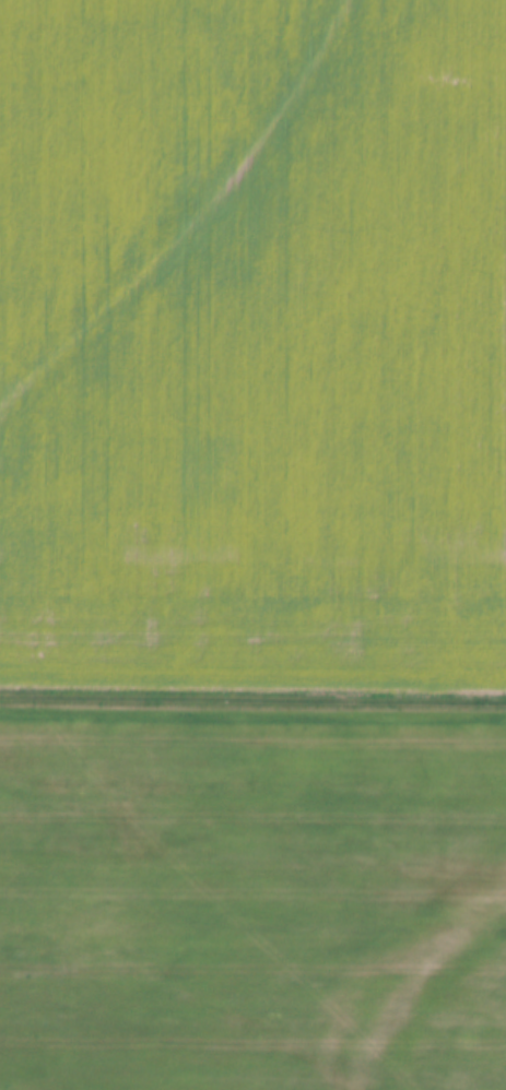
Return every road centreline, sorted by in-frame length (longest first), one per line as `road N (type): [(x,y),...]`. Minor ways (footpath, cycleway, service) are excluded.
road 1 (track): [(505,694),(0,689)]

